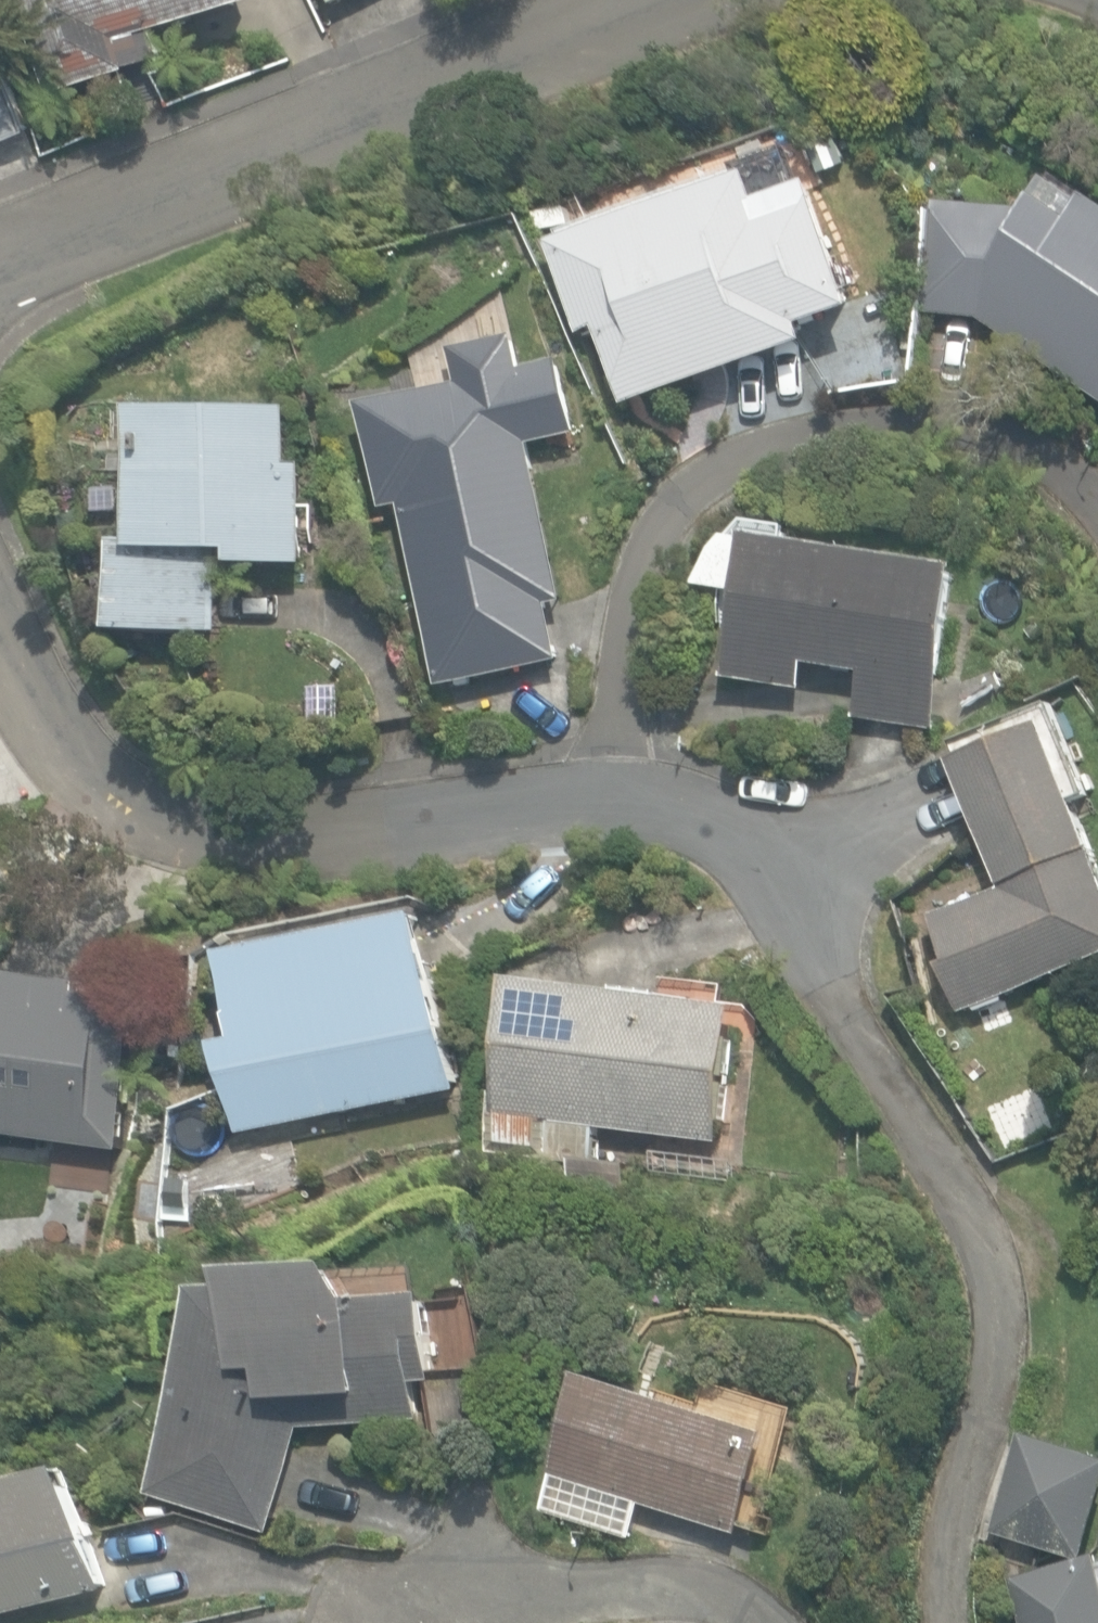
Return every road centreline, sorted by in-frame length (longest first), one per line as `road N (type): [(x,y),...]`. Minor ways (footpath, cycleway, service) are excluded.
road 1 (residential): [(592,799),(708,822),(764,853),(835,1005),(929,1145),(1005,1285),(1011,1343),(950,1510),(953,1622)]
road 2 (residential): [(659,0),(132,201),(0,260)]
road 3 (residential): [(592,799),(646,568),(696,499),(902,452),(1038,466)]
road 4 (residential): [(0,660),(10,687),(83,774),(150,818),(592,799)]
road 5 (residential): [(751,1622),(703,1591),(377,1595)]

